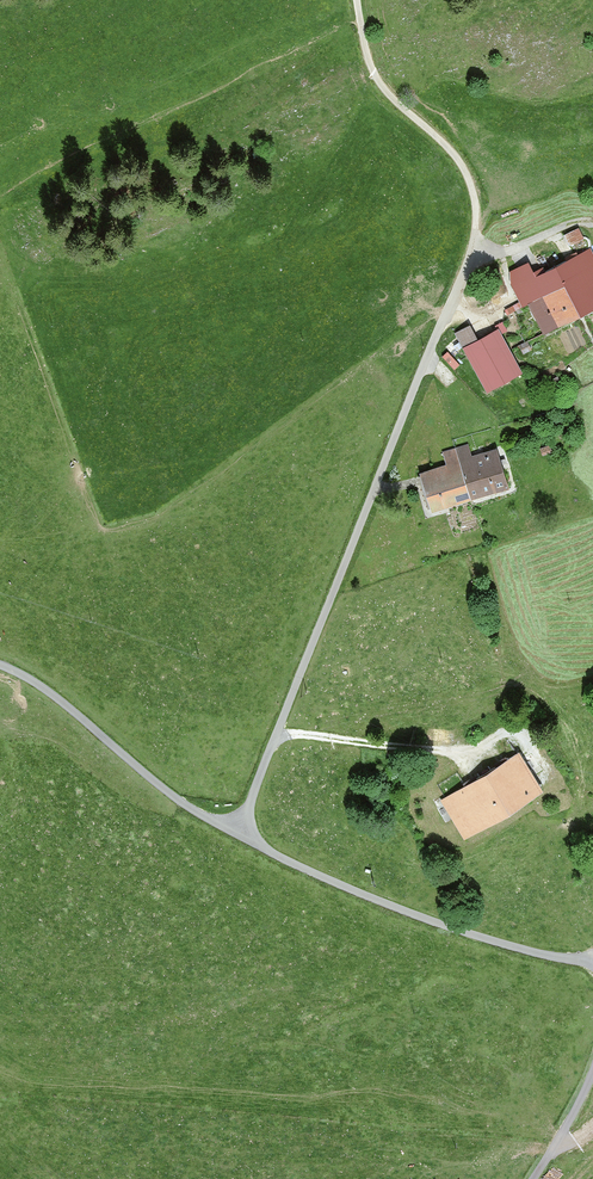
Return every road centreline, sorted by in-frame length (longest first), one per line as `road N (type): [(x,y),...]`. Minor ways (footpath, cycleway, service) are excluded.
road 1 (residential): [(245,836),(475,230)]
road 2 (unclassified): [(592,962),(407,911),(245,836)]
road 3 (unclassified): [(245,836),(180,800),(48,689),(0,664)]
road 4 (track): [(475,230),(466,172),(379,79),(357,0)]
road 5 (track): [(275,742),(304,732),(413,745),(523,730)]

